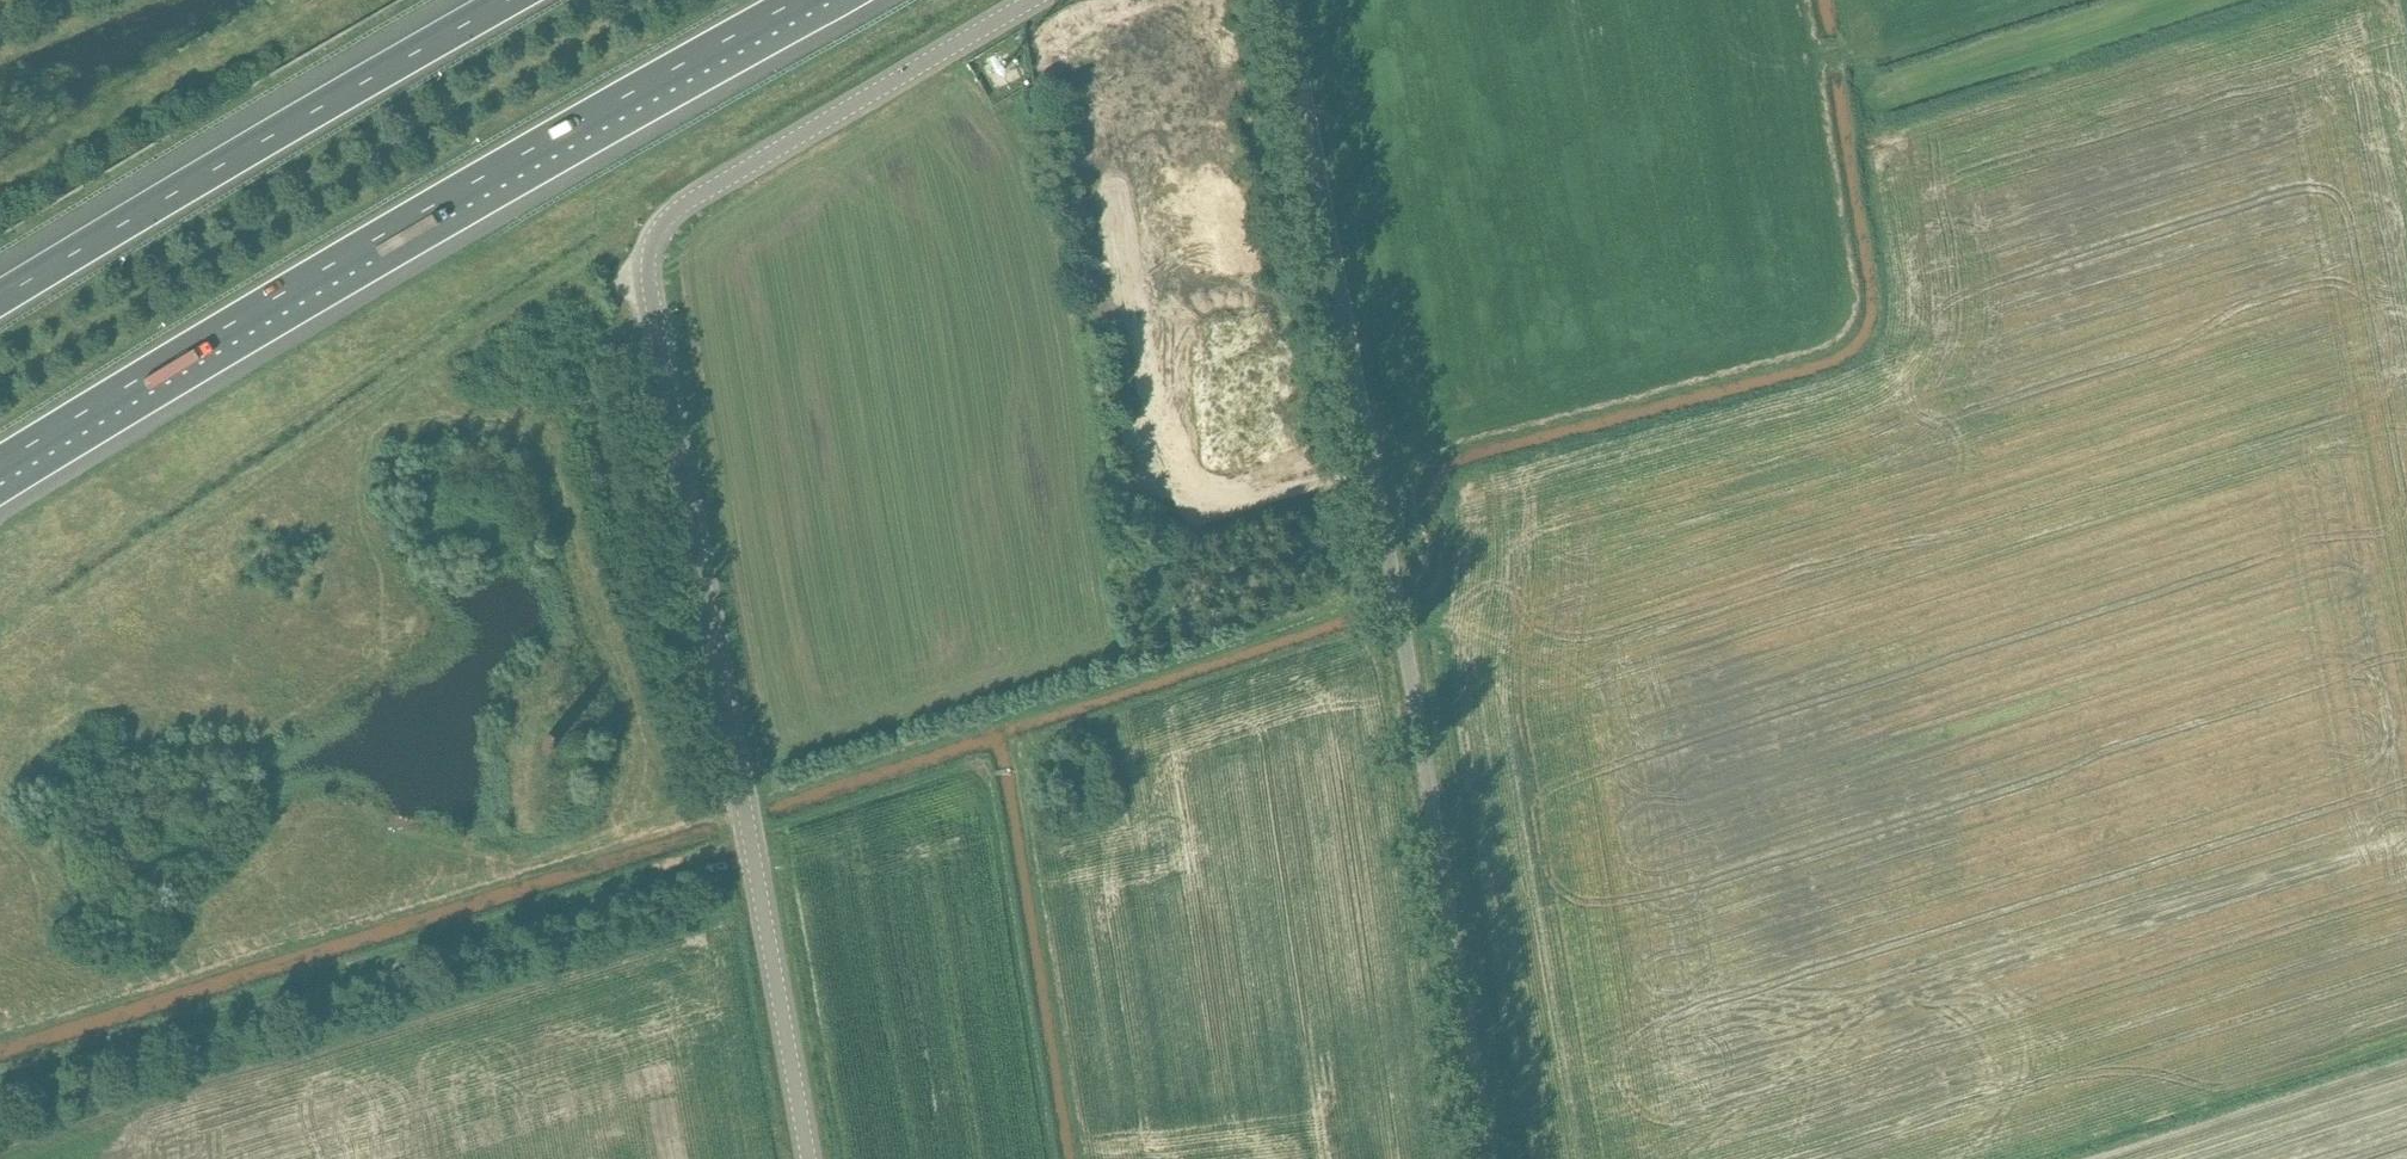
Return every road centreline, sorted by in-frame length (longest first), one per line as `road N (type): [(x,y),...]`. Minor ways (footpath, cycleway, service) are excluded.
road 1 (unclassified): [(809,1158),(650,256),(656,234),(689,201),(1033,0)]
road 2 (unclassified): [(1491,1158),(1398,607),(1279,0)]
road 3 (motorway): [(0,464),(801,0)]
road 4 (motorway): [(511,0),(0,297)]

